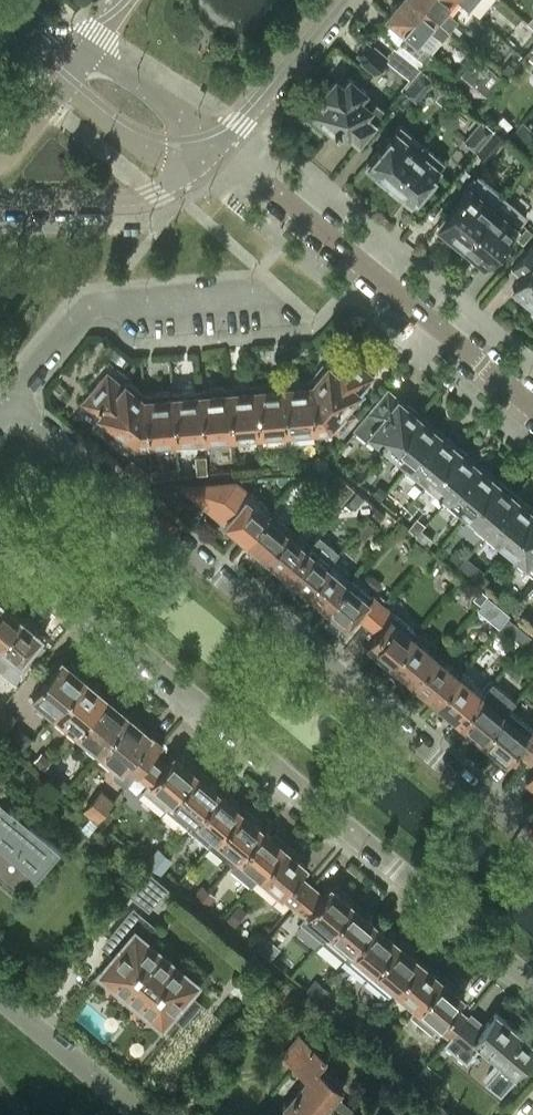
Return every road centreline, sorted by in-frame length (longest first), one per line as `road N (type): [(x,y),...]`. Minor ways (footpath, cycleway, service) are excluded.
road 1 (residential): [(532,981),(0,536)]
road 2 (residential): [(532,841),(9,399)]
road 3 (residential): [(218,145),(532,408)]
road 4 (residential): [(9,399),(91,306),(262,291)]
road 5 (tertiary): [(0,198),(138,197),(202,157)]
road 6 (tertiary): [(218,145),(344,0)]
road 7 (residential): [(139,1114),(0,999)]
road 8 (tertiary): [(80,64),(92,103),(125,135),(155,150),(202,157)]
road 9 (tertiary): [(218,145),(116,68),(80,64)]
road 10 (tertiary): [(80,64),(0,154)]

